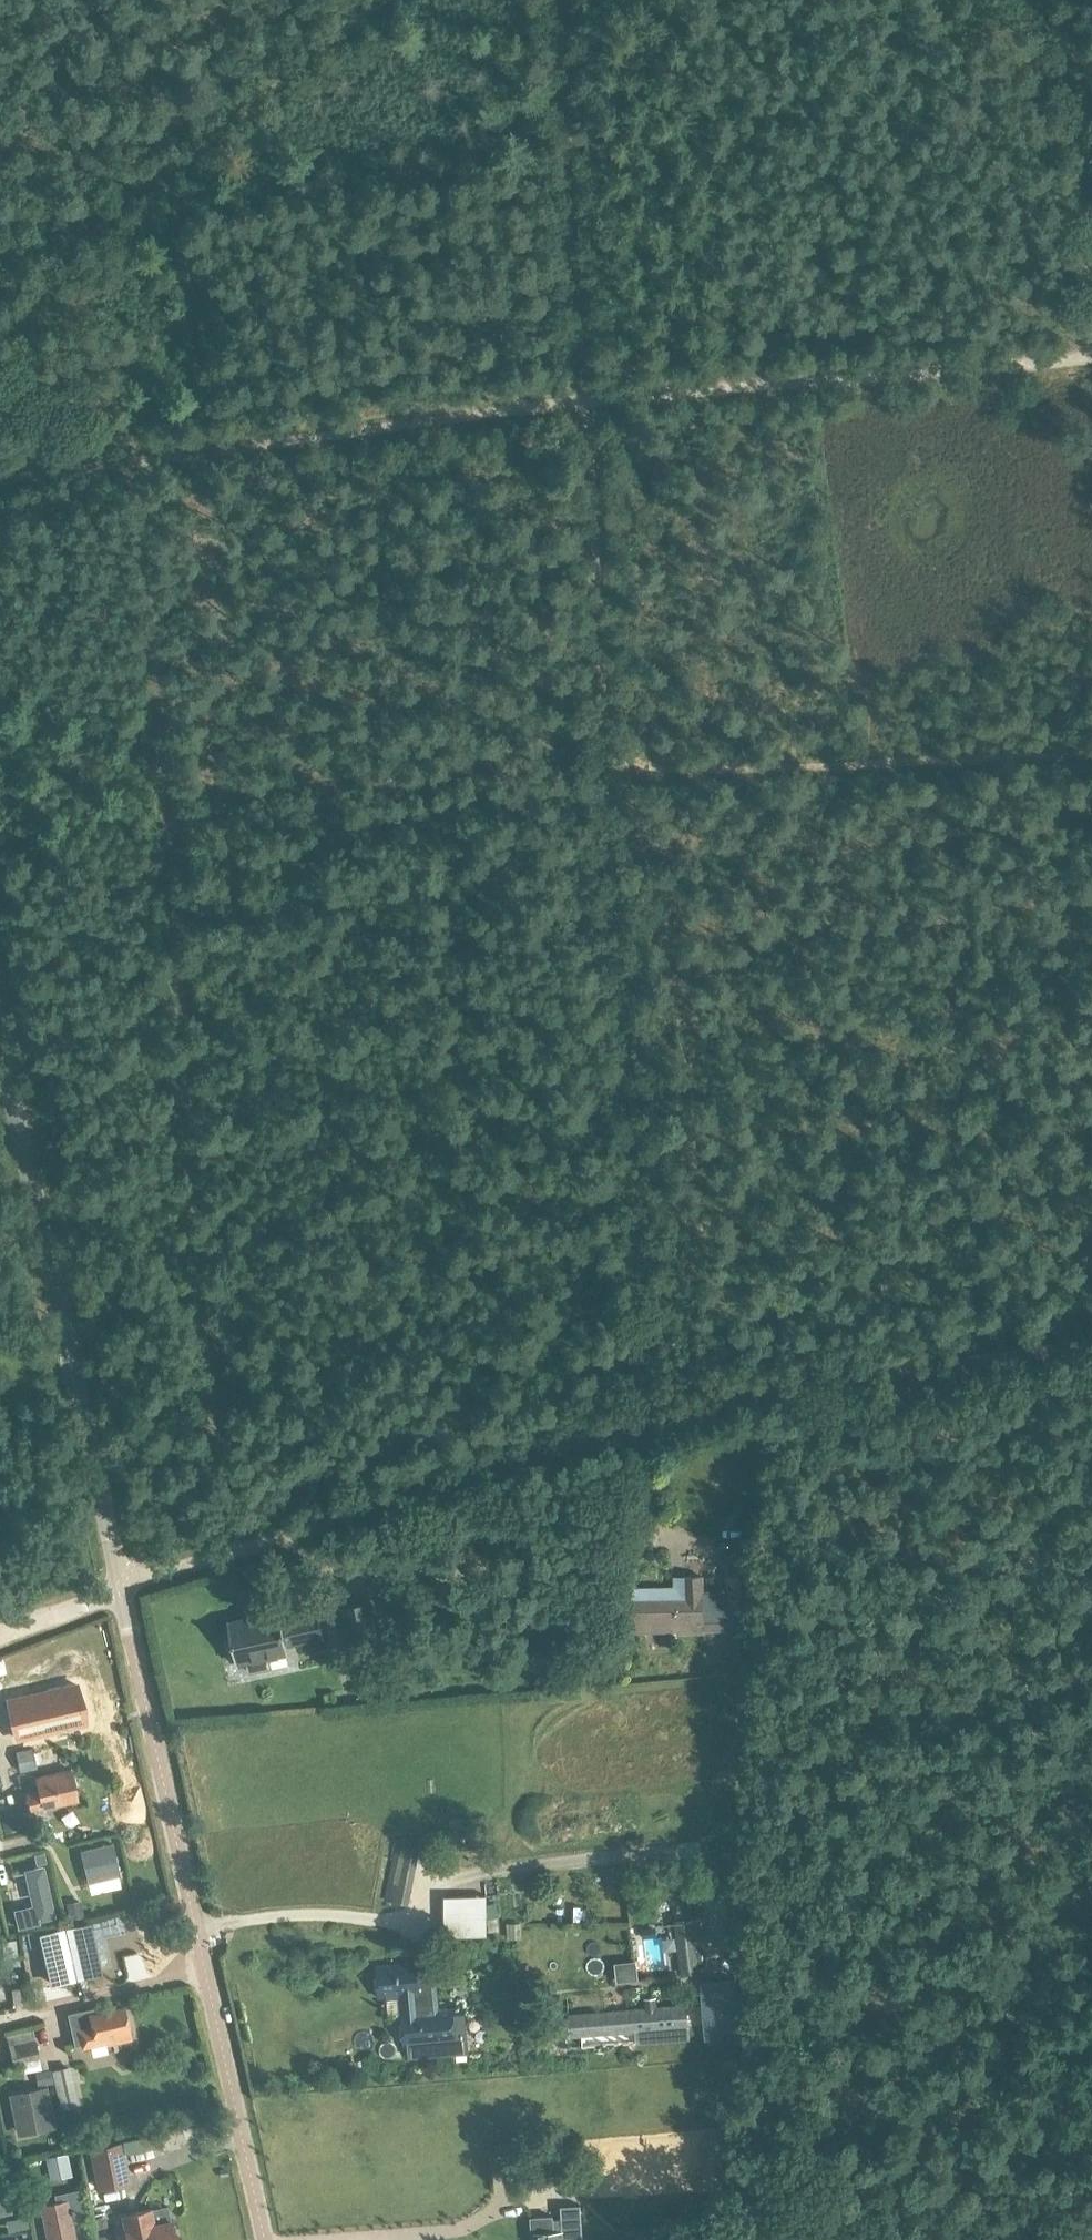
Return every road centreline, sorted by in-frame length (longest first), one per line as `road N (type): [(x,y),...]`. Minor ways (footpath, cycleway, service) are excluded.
road 1 (track): [(0,480),(460,414),(1091,351)]
road 2 (track): [(560,0),(615,759)]
road 3 (track): [(749,1390),(626,1413),(122,1584)]
road 4 (unclassified): [(122,1584),(0,1038)]
road 5 (track): [(1051,2239),(982,2182),(962,2135),(1091,1790)]
road 6 (track): [(615,759),(1091,745)]
road 7 (unclassified): [(206,1970),(122,1584)]
road 8 (track): [(749,1390),(1091,1338)]
road 9 (unclassified): [(265,2239),(206,1970)]
road 10 (residential): [(0,2015),(206,1970)]
road 11 (unclassified): [(122,1584),(0,1635)]

